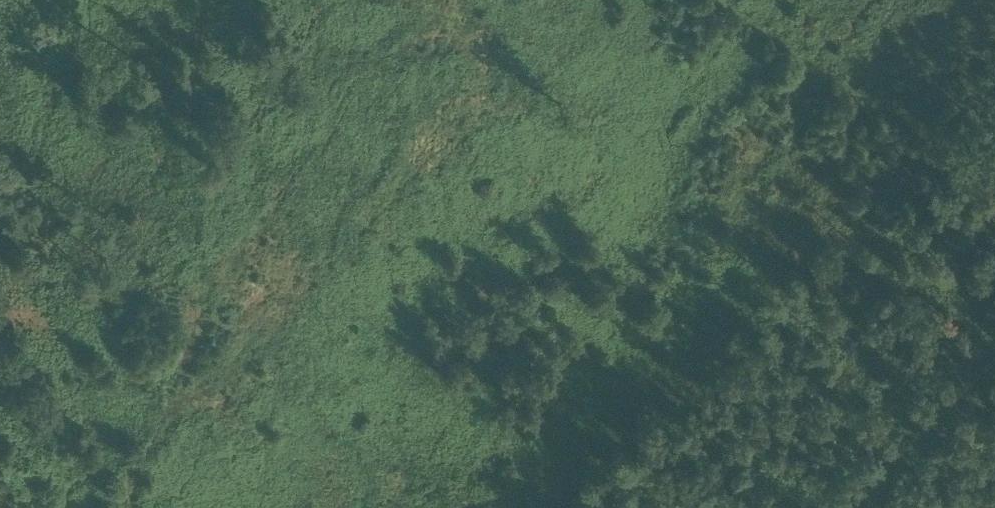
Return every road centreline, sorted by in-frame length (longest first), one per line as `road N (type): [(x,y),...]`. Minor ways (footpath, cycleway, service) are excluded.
road 1 (track): [(881,507),(994,398)]

